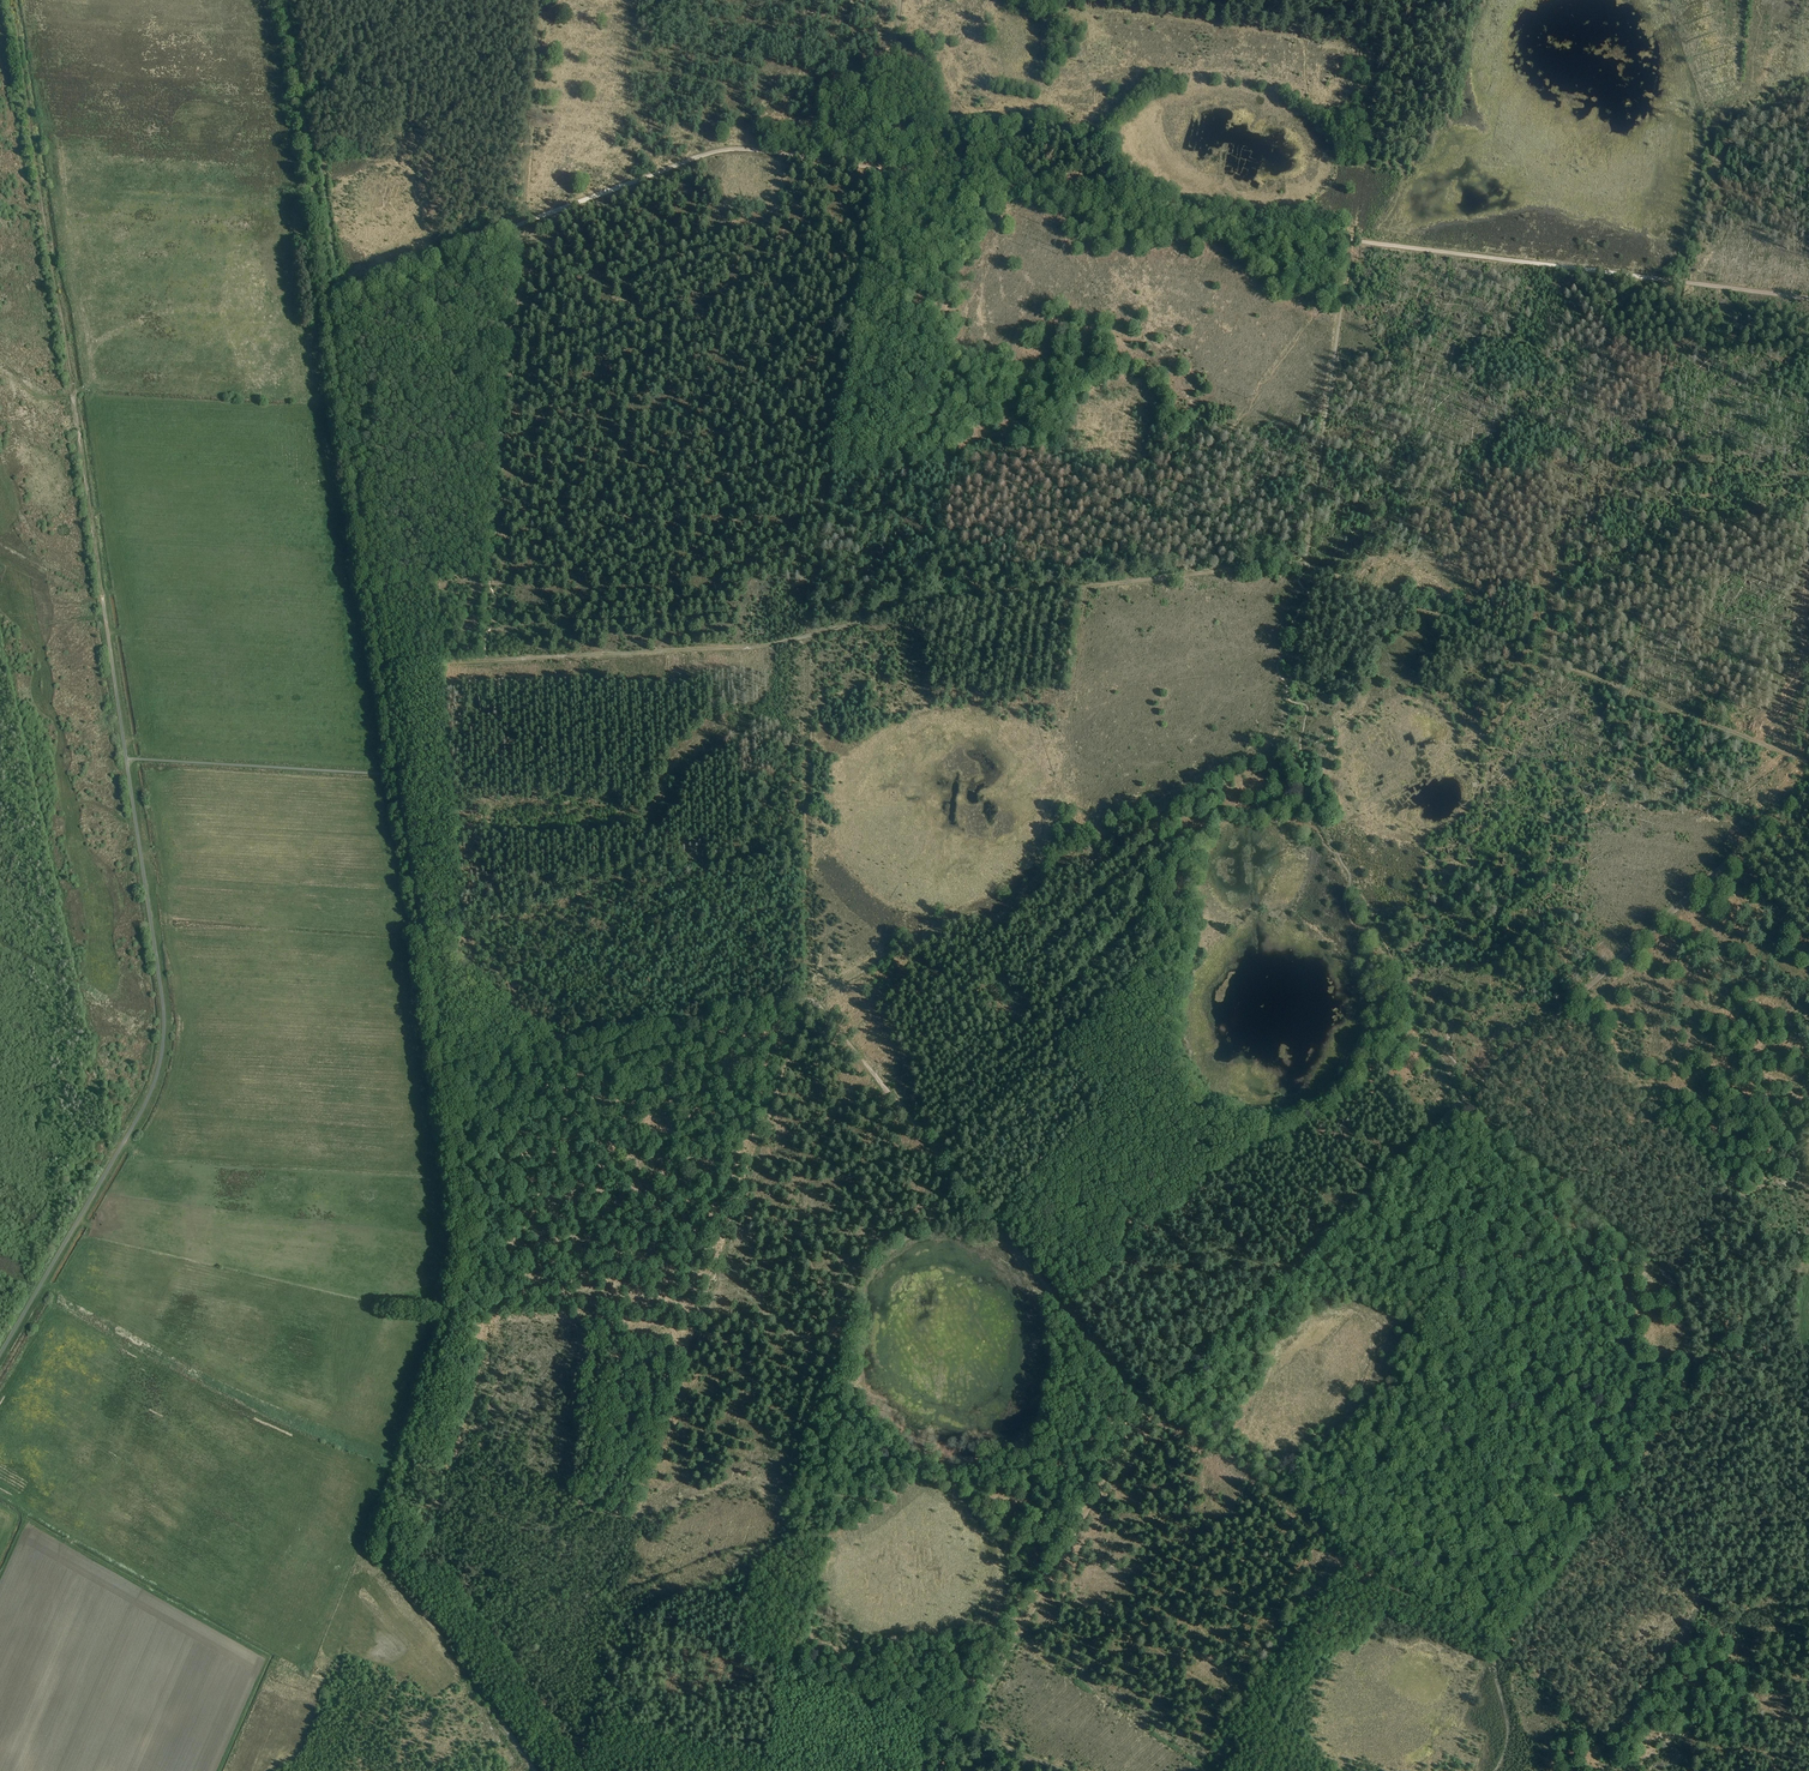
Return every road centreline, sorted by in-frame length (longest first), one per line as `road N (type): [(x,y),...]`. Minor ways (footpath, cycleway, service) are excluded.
road 1 (track): [(1462,1102),(1146,1408),(1498,1650),(1587,1728)]
road 2 (track): [(947,1770),(1146,1408),(832,1029)]
road 3 (track): [(401,775),(469,1256),(388,1544),(401,1558),(481,1578)]
road 4 (track): [(1245,571),(942,602),(773,644),(385,668)]
road 5 (unclassified): [(0,1355),(149,1097),(162,1053),(160,986),(103,601)]
road 6 (track): [(385,668),(285,0)]
road 7 (track): [(12,0),(103,601)]
road 8 (track): [(1324,829),(1278,739),(1357,240)]
road 9 (track): [(871,167),(719,151),(330,299)]
road 10 (track): [(1496,1770),(1509,1733),(1498,1650),(1683,1402),(1691,1361),(1672,1283)]
road 11 (track): [(598,1607),(966,1729),(1068,1770)]
road 12 (track): [(1808,752),(1389,597)]
road 13 (track): [(1297,231),(871,167)]
road 14 (track): [(808,999),(443,1066)]
road 15 (track): [(1808,297),(1440,250)]
road 16 (track): [(665,1407),(763,1131)]
road 17 (track): [(1598,981),(1808,795)]
road 18 (track): [(1336,853),(1462,1102)]
road 19 (track): [(1672,1283),(1462,1102)]
road 20 (track): [(390,1550),(391,1572),(537,1770)]
road 21 (track): [(832,1029),(808,999),(763,1131)]
road 22 (track): [(871,167),(897,0)]
road 23 (track): [(1389,597),(1308,564),(1245,571)]
road 24 (track): [(1462,1102),(1573,1004)]

